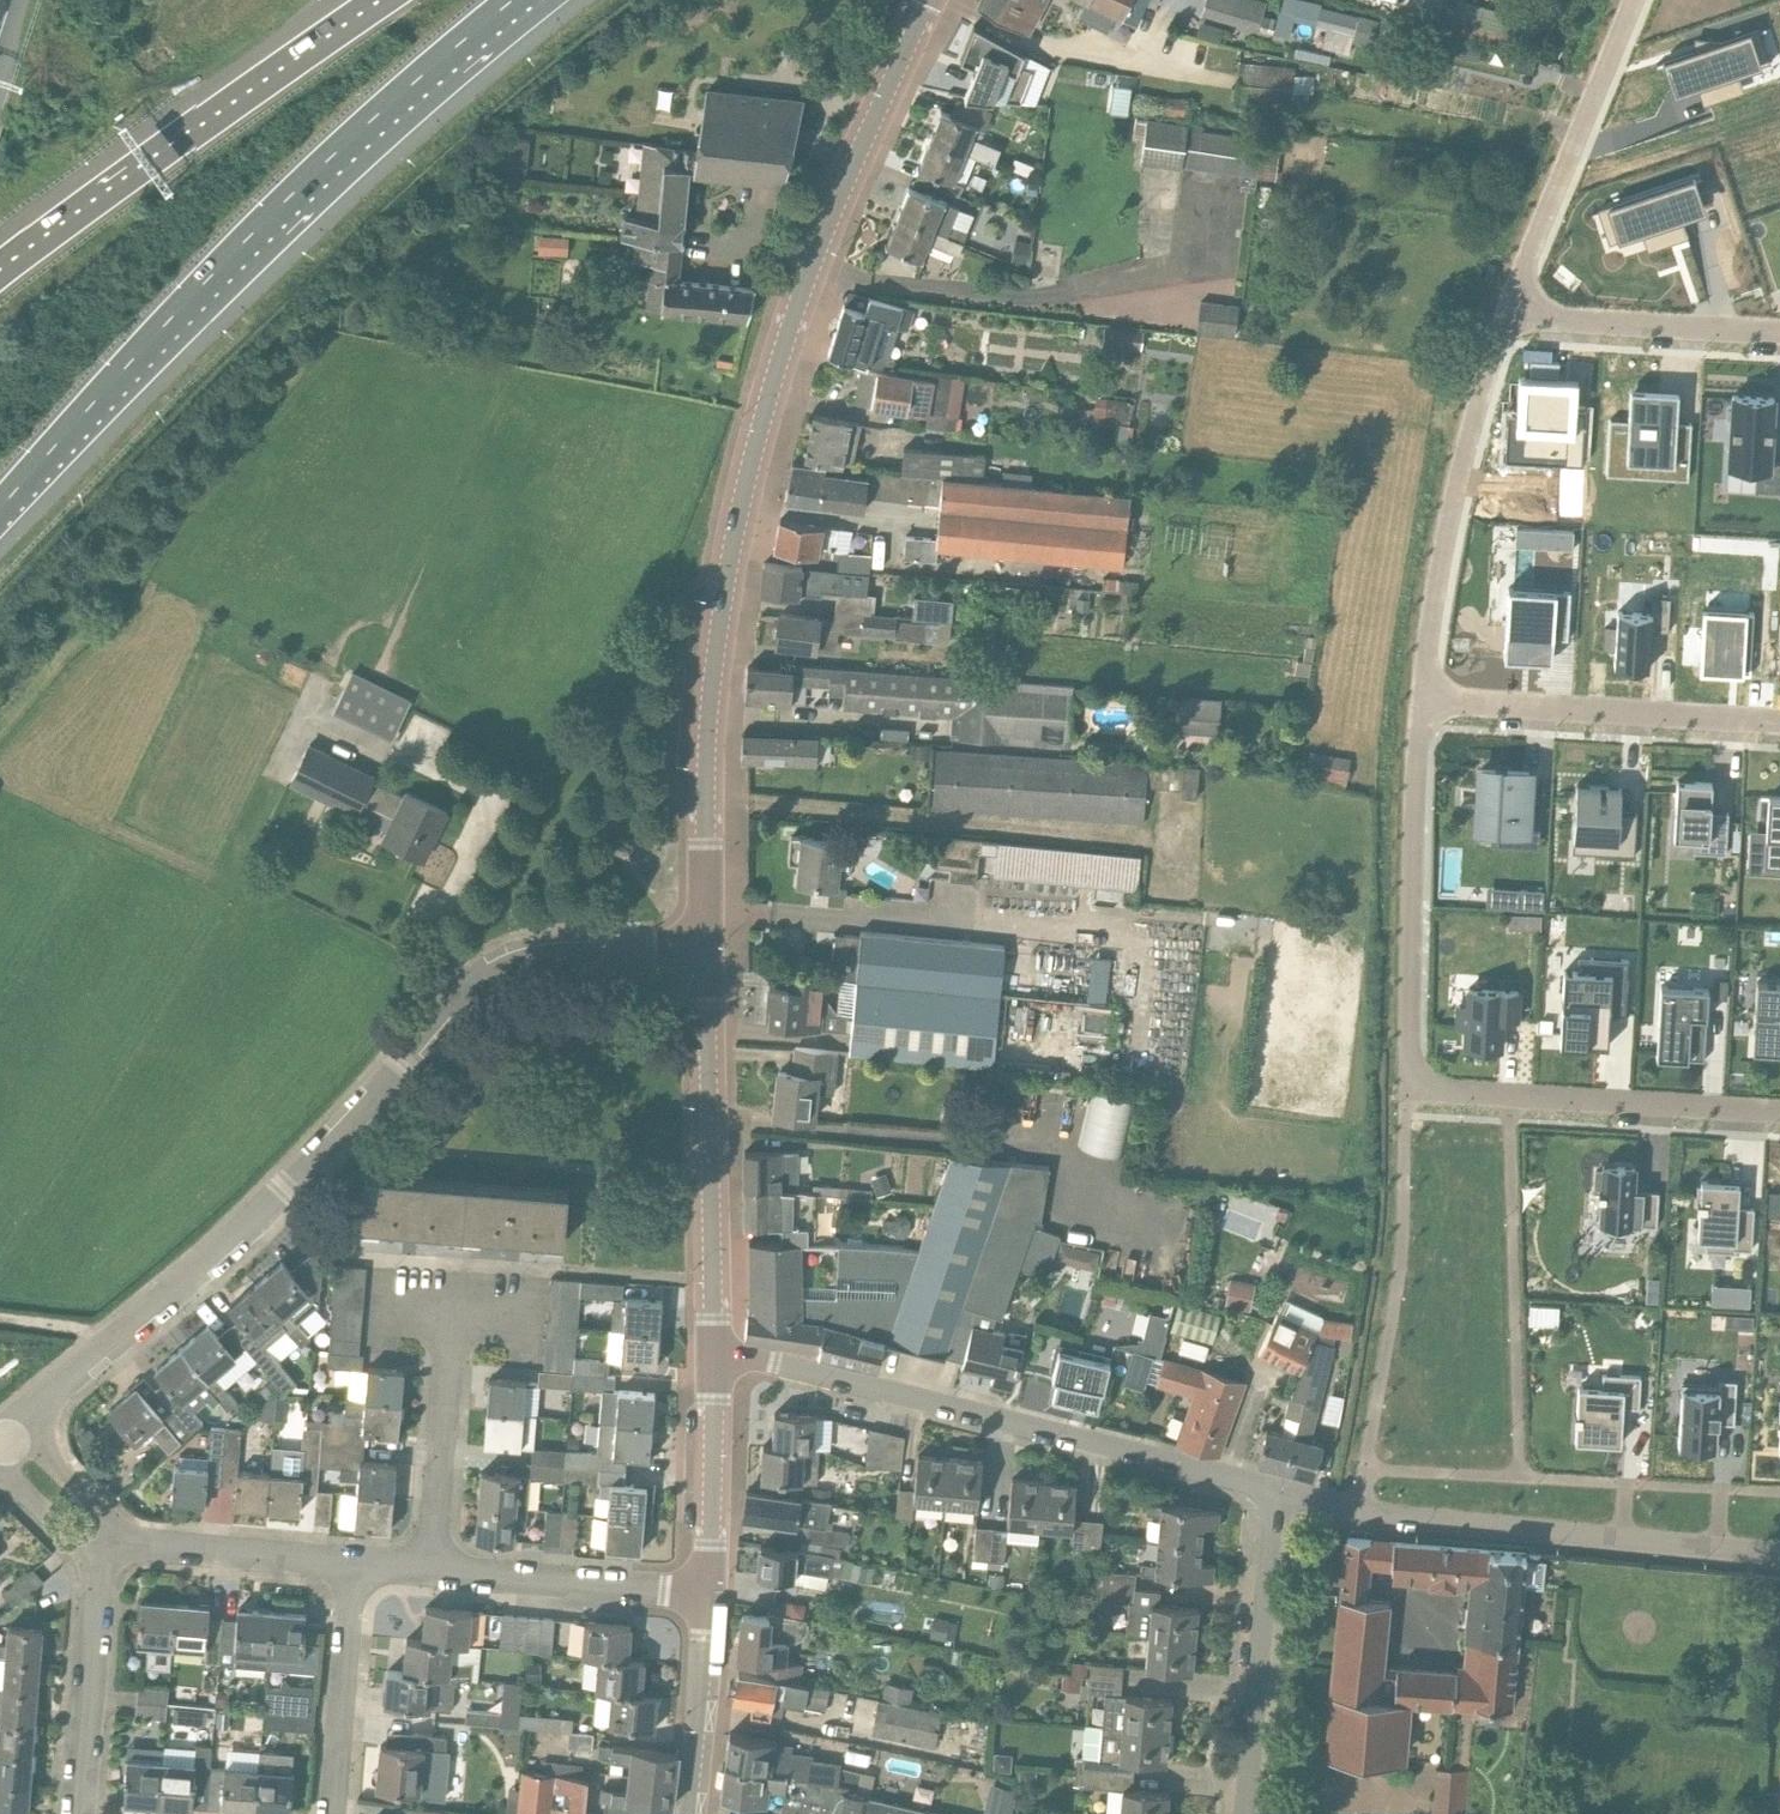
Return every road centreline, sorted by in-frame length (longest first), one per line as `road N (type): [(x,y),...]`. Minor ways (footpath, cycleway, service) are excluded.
road 1 (tertiary): [(709,946),(710,729),(742,506),(813,262),(929,0)]
road 2 (residential): [(9,1437),(287,1190),(499,969),(557,950),(709,946)]
road 3 (residential): [(1417,698),(1411,1066),(1420,1090),(1779,1116)]
road 4 (motorway): [(0,514),(302,190),(519,0)]
road 5 (residential): [(1286,1492),(716,1353)]
road 6 (residential): [(1779,1551),(1383,1517),(1355,1503),(1286,1492)]
road 7 (motorway): [(384,0),(0,275)]
road 8 (tertiary): [(716,1353),(709,946)]
road 9 (residential): [(1509,312),(1440,556),(1417,698)]
road 10 (residential): [(1779,721),(1417,698)]
road 11 (residential): [(1630,0),(1509,312)]
road 12 (residential): [(1249,1813),(1286,1492)]
road 13 (residential): [(77,1813),(91,1533)]
road 14 (residential): [(443,1566),(461,1293)]
road 15 (residential): [(1779,330),(1509,312)]
road 16 (residential): [(360,1557),(91,1533)]
road 17 (residential): [(709,1593),(443,1566)]
road 18 (residential): [(340,1813),(360,1557)]
road 19 (tertiary): [(709,1593),(716,1353)]
road 20 (tertiary): [(692,1813),(709,1593)]
road 21 (residential): [(91,1533),(9,1437)]

